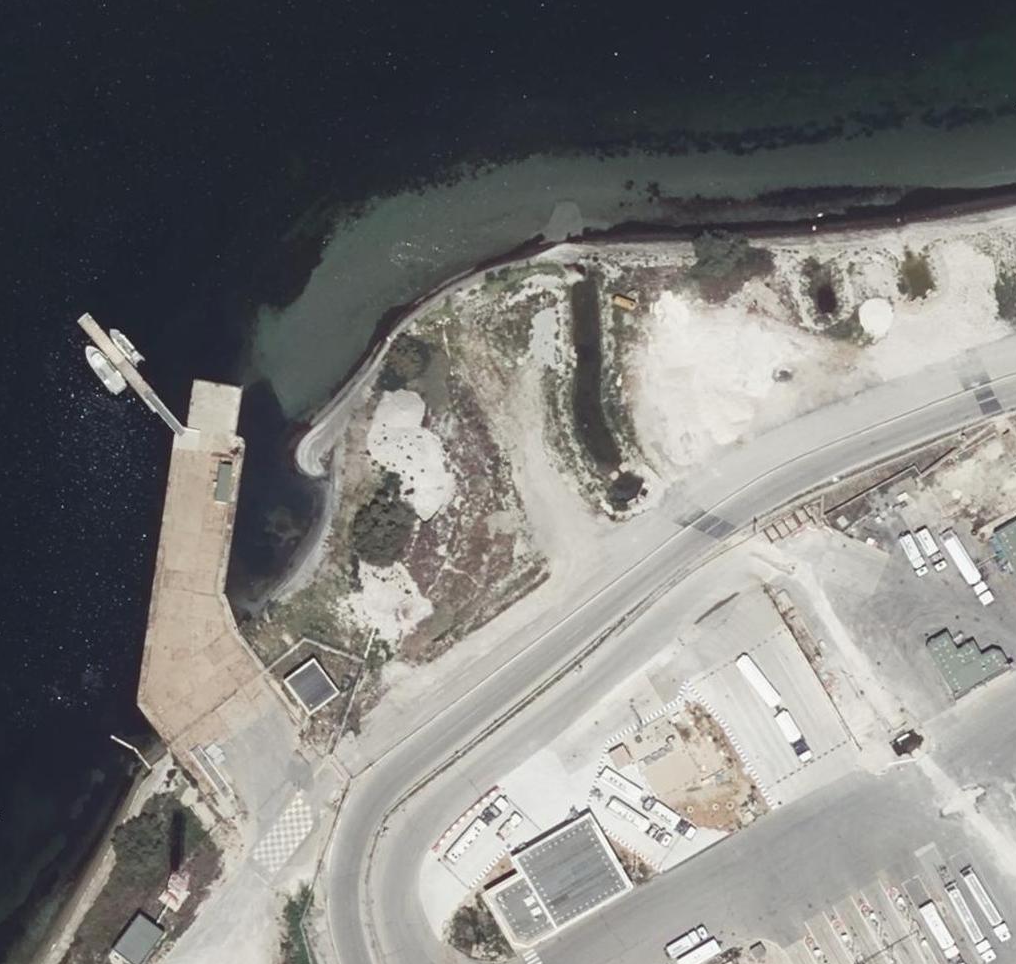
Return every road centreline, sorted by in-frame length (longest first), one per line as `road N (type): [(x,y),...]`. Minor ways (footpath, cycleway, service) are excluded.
road 1 (unclassified): [(357,963),(342,891),(346,860),(372,796),(396,773),(748,503),(1015,391)]

